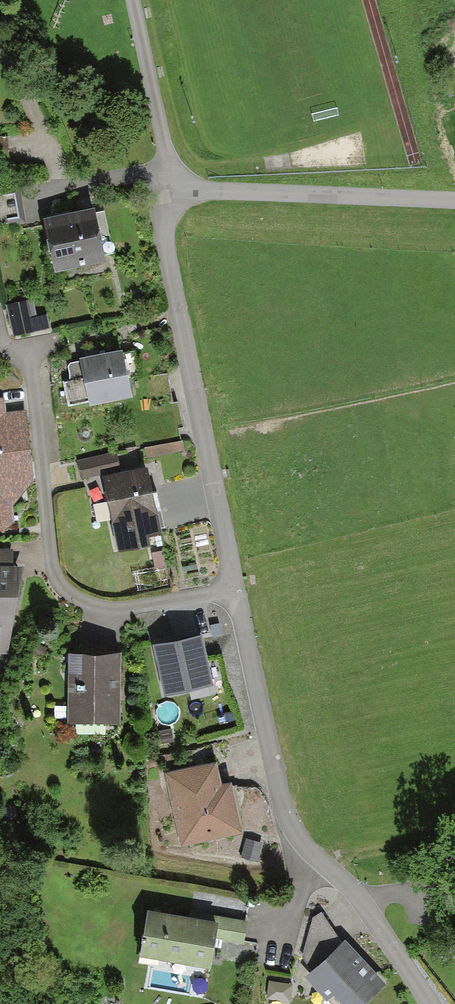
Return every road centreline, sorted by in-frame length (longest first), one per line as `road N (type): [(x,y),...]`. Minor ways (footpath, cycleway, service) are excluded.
road 1 (residential): [(230,589),(281,818),(362,906),(430,1003)]
road 2 (residential): [(177,188),(163,226),(230,589)]
road 3 (residential): [(29,352),(51,559),(61,582),(114,607),(230,589)]
road 4 (residential): [(454,199),(177,188)]
road 5 (residential): [(177,188),(133,0)]

